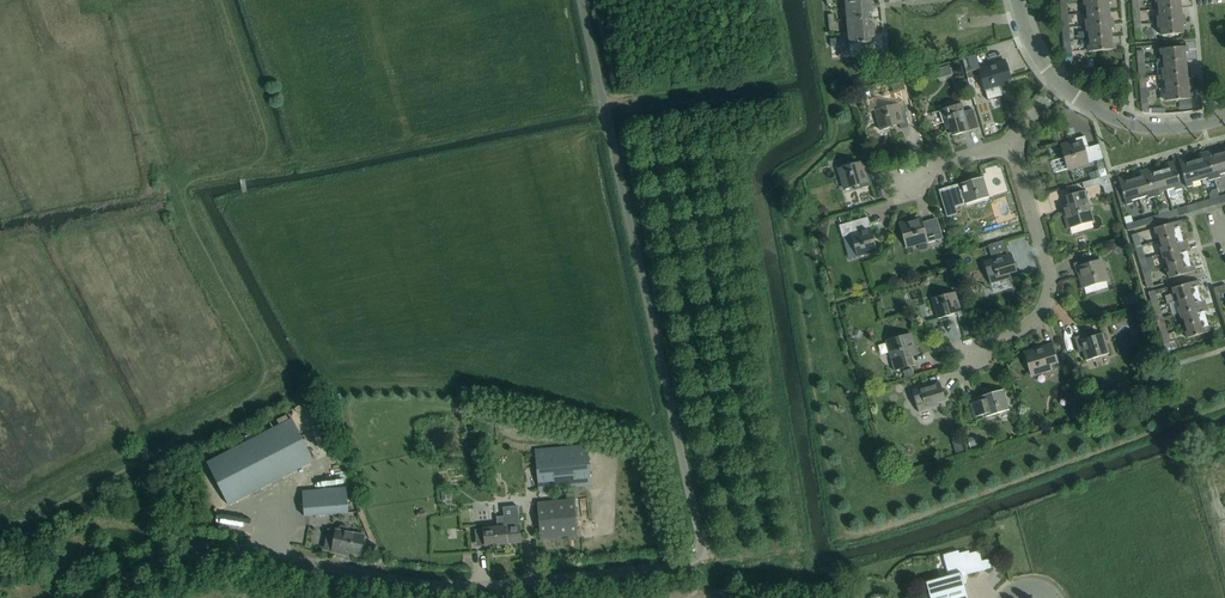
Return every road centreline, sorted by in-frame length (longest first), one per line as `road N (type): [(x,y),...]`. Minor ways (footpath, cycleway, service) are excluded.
road 1 (unclassified): [(99,597),(195,551),(493,585),(690,564),(700,555),(581,0)]
road 2 (residential): [(966,354),(1033,321),(1047,301),(1050,284),(1011,142)]
road 3 (unclassified): [(1061,84),(1133,125),(1224,116)]

